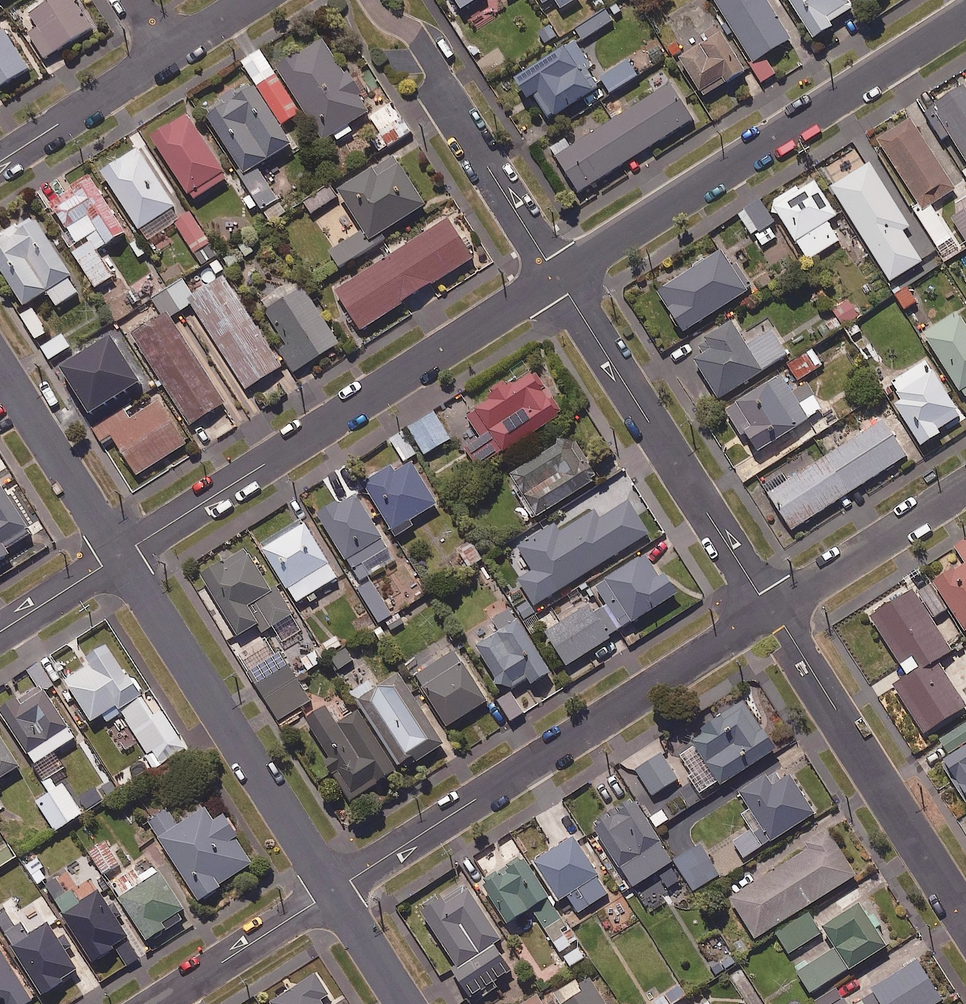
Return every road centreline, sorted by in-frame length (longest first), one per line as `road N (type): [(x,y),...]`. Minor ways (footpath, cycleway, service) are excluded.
road 1 (residential): [(772,611),(333,891)]
road 2 (residential): [(120,556),(558,278)]
road 3 (residential): [(558,278),(965,16)]
road 4 (residential): [(333,891),(120,556)]
road 5 (residential): [(772,611),(558,278)]
road 6 (residential): [(965,919),(772,611)]
road 7 (residential): [(558,278),(453,112),(423,46),(370,0)]
road 8 (residential): [(965,486),(772,611)]
road 9 (residential): [(120,556),(0,367)]
road 10 (residential): [(333,891),(157,1003)]
road 11 (residential): [(0,161),(169,53)]
road 12 (residential): [(0,632),(120,556)]
road 13 (residential): [(405,1003),(333,891)]

